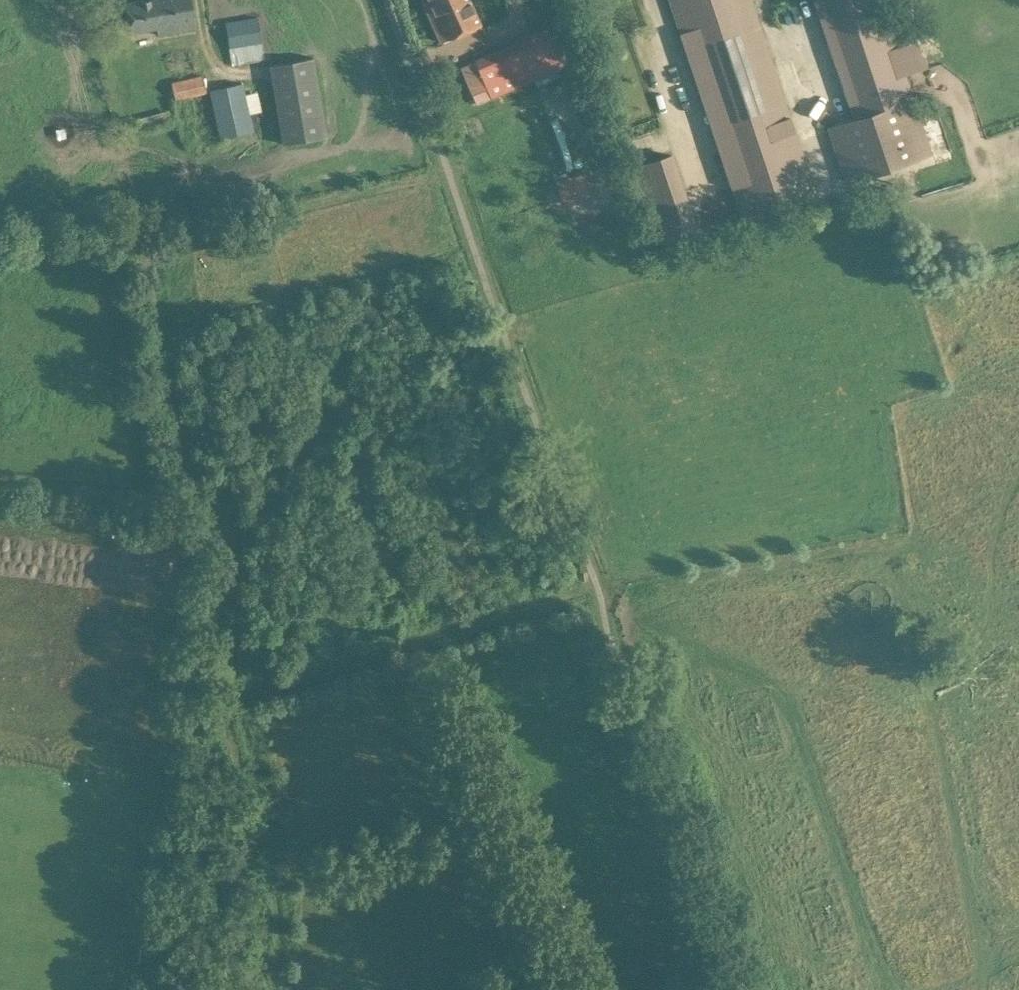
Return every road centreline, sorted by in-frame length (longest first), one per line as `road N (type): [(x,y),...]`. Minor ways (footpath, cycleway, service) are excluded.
road 1 (track): [(1018,484),(996,526),(995,593),(976,648),(929,694),(985,944),(983,989)]
road 2 (track): [(252,989),(265,928),(263,861),(198,506)]
road 3 (track): [(198,506),(152,254)]
road 4 (track): [(198,506),(0,477)]

